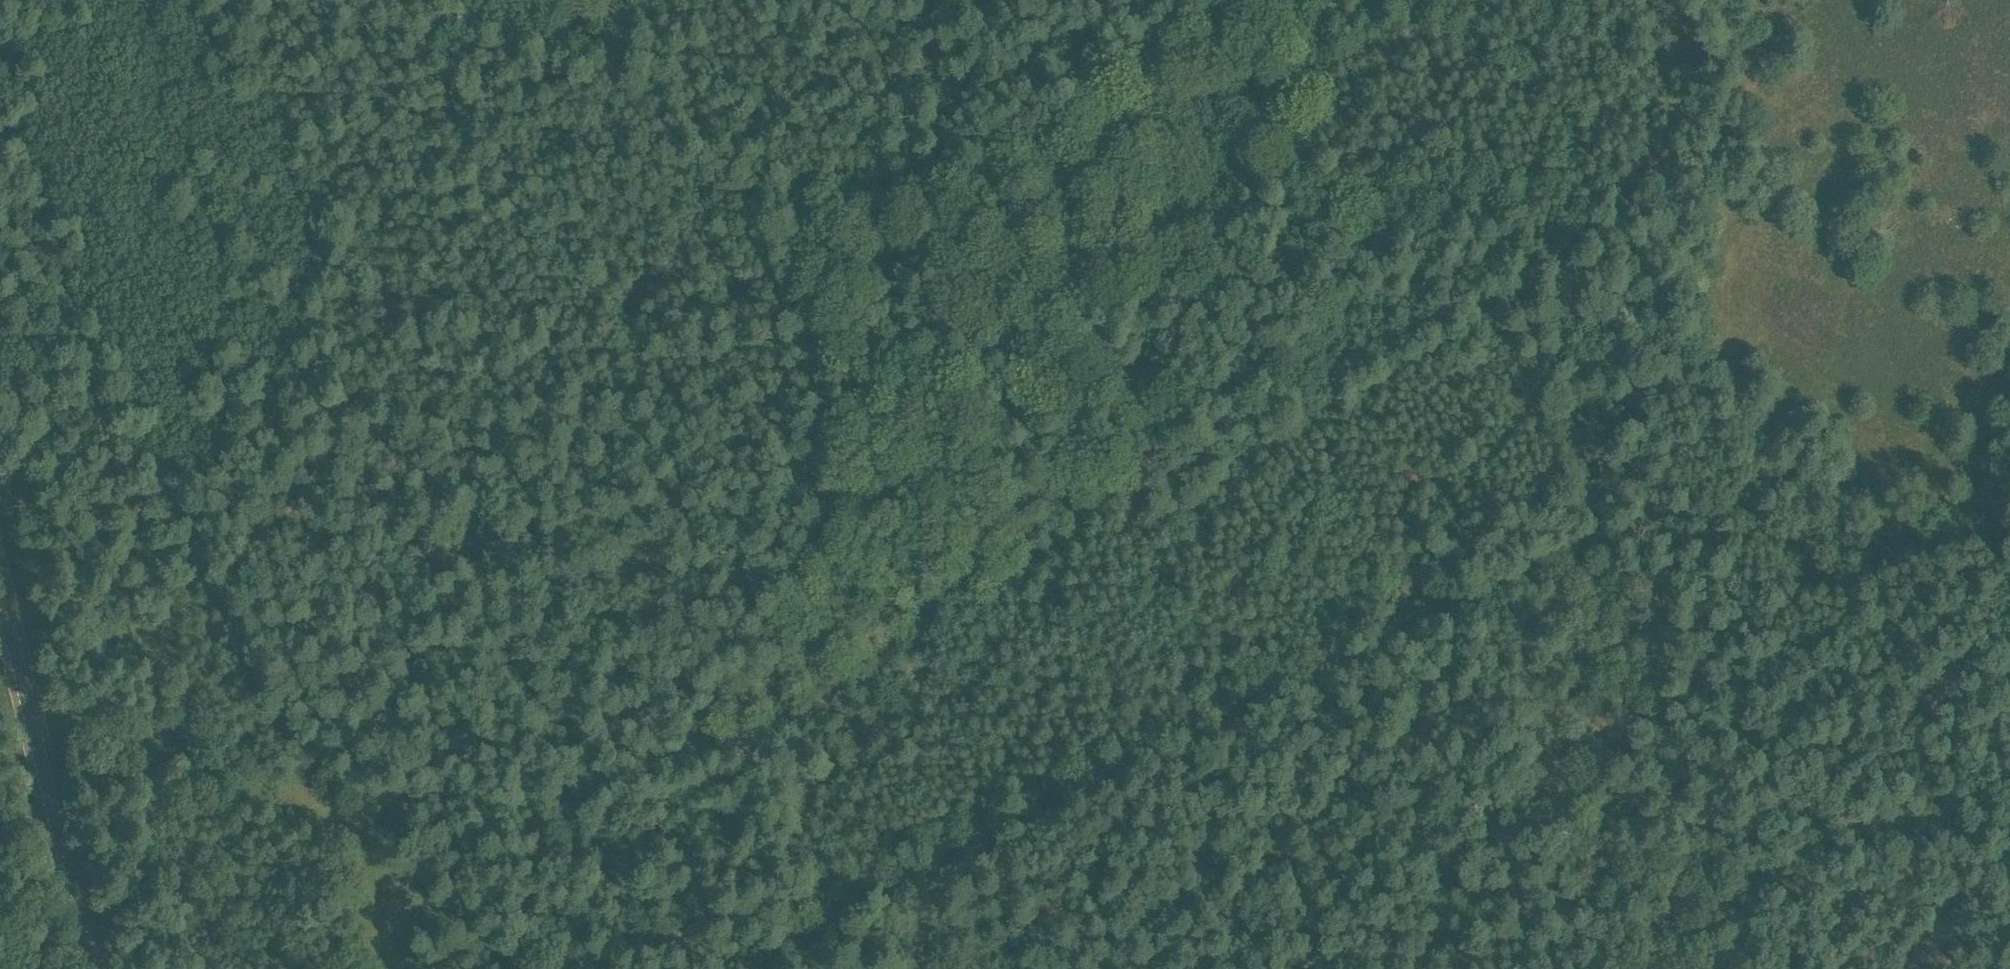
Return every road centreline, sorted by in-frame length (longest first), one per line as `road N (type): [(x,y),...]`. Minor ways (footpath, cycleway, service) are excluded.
road 1 (secondary): [(94,968),(0,572)]

